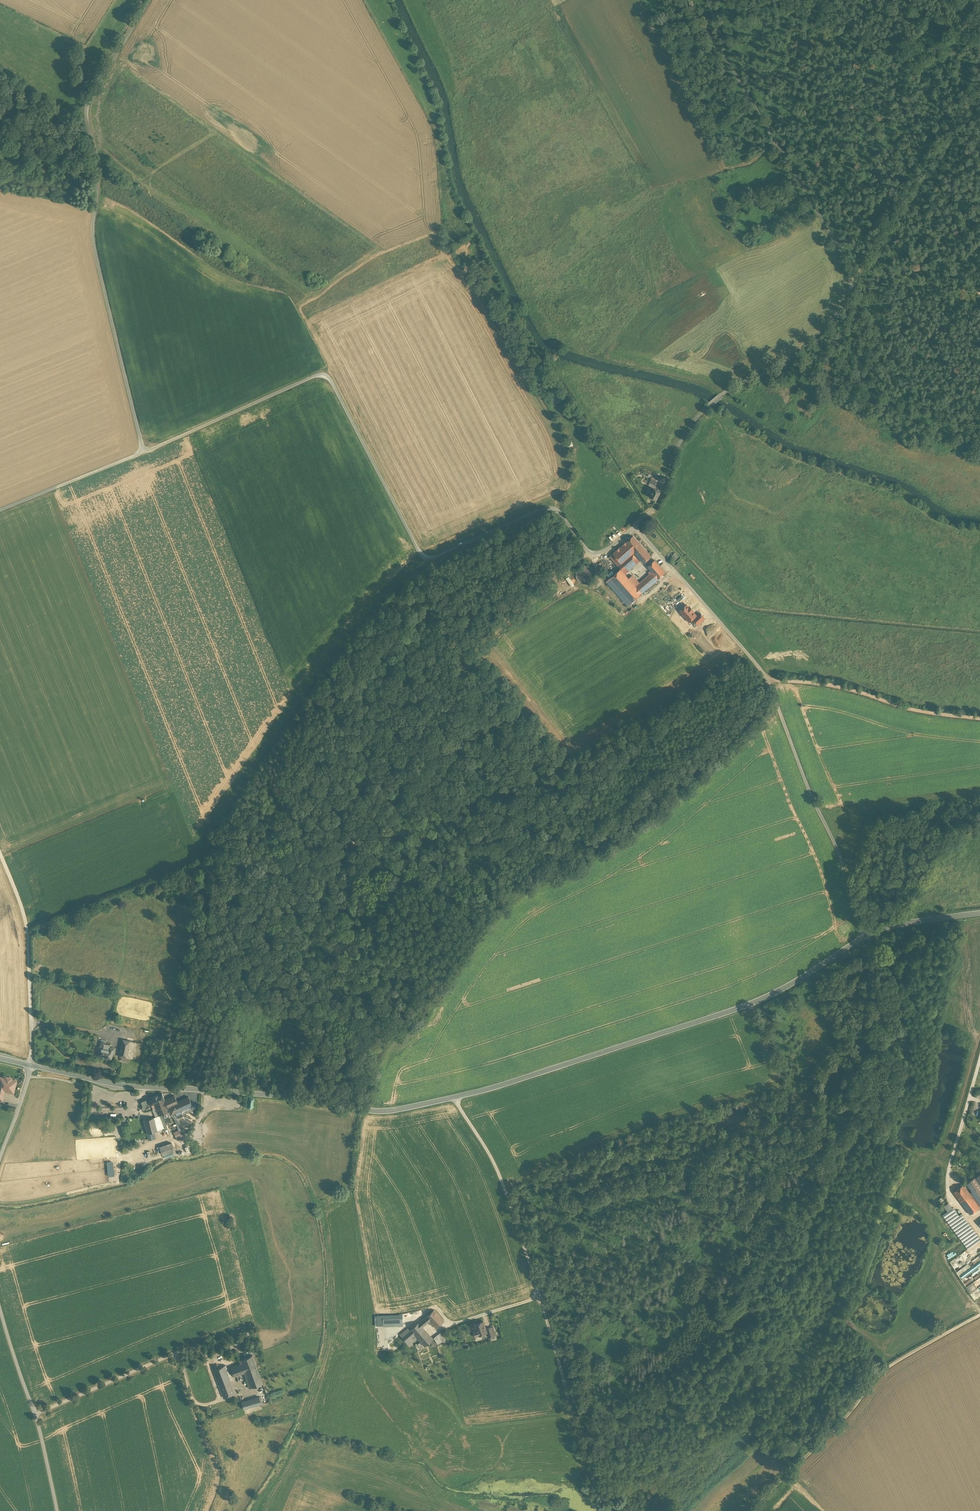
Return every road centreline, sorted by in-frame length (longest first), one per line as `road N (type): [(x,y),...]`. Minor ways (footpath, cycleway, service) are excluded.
road 1 (secondary): [(32,1066),(114,1085),(392,1111),(494,1087),(754,1003),(862,937)]
road 2 (unclassified): [(691,0),(854,277),(834,318),(803,349),(698,416),(663,493),(636,527)]
road 3 (unclassified): [(636,527),(595,554),(553,508),(426,560),(326,372),(144,452)]
road 4 (residential): [(149,0),(85,107),(98,189),(94,247),(144,452)]
road 5 (unclassified): [(862,937),(844,870),(768,681),(636,527)]
road 6 (track): [(553,508),(570,477),(561,431),(493,310),(442,251),(440,225)]
road 7 (track): [(453,1097),(490,1156),(540,1297),(440,1329)]
road 8 (track): [(753,1510),(886,1367),(979,1314)]
road 9 (track): [(540,1297),(585,1451),(617,1510)]
road 10 (track): [(979,92),(854,277)]
road 11 (track): [(32,1066),(30,927),(0,853)]
road 12 (track): [(768,681),(819,683),(909,709),(979,718)]
road 13 (track): [(834,318),(827,368),(834,383),(979,411)]
road 14 (residential): [(57,1510),(0,1308)]
road 15 (unclassified): [(144,452),(0,509)]
road 16 (track): [(948,1188),(979,1058)]
road 17 (secondary): [(862,937),(899,923),(979,913)]

